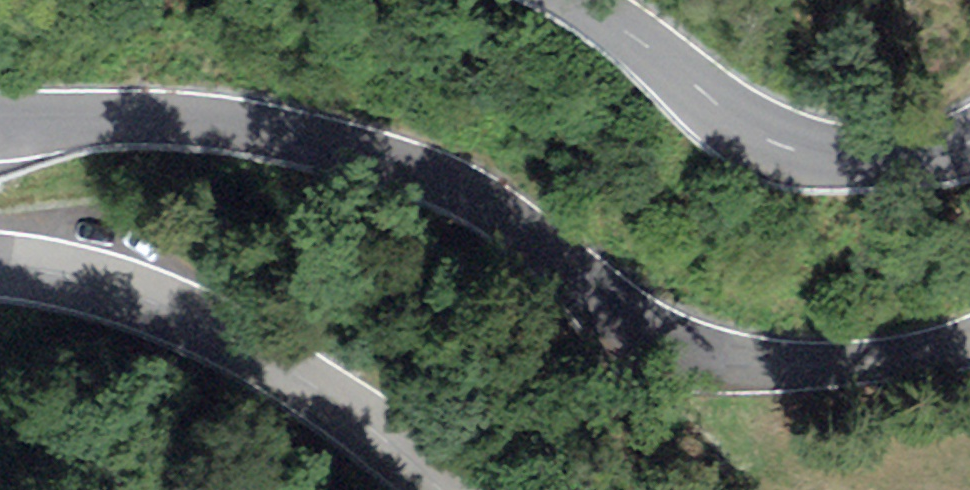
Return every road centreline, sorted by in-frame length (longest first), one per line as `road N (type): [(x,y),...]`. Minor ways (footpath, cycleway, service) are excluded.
road 1 (tertiary): [(0,120),(235,125),(398,163),(503,216),(653,323),(750,363),(875,362),(969,344)]
road 2 (tertiary): [(443,489),(316,386),(232,337),(110,287),(0,266)]
road 3 (tertiary): [(969,142),(936,154),(884,158),(775,144),(712,103),(590,0)]

